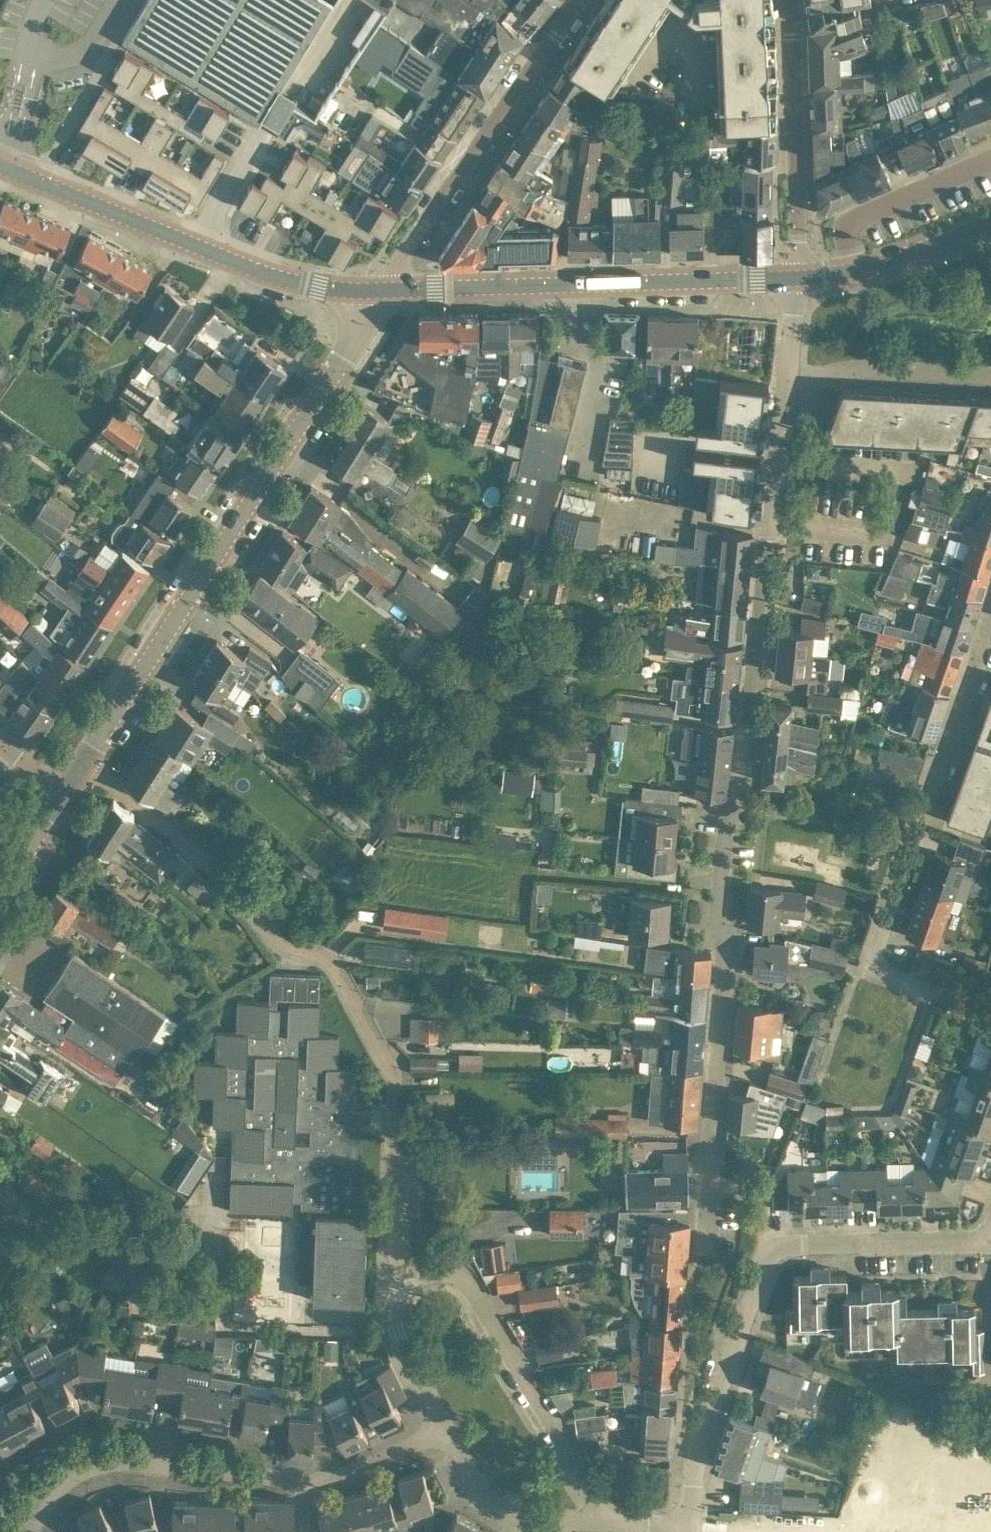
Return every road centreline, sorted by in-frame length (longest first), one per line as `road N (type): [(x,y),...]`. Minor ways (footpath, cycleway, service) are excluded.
road 1 (residential): [(708,1248),(727,940),(717,921),(728,823),(741,808),(779,453)]
road 2 (residential): [(410,1279),(394,1258),(400,1087),(334,962),(280,939),(219,864),(85,763)]
road 3 (tertiary): [(85,763),(382,288)]
road 4 (residential): [(687,1526),(706,1408),(767,1253),(790,1244),(990,1237)]
road 5 (tertiary): [(382,288),(797,277)]
road 6 (residential): [(580,0),(382,288)]
road 7 (residential): [(410,1279),(450,1273),(468,1281),(623,1523)]
road 8 (residential): [(871,953),(990,627)]
road 9 (residential): [(31,1531),(70,1478),(108,1463),(305,1476)]
road 10 (residential): [(797,277),(789,0)]
road 11 (residential): [(623,1523),(530,1518),(480,1491),(448,1429)]
road 12 (tertiary): [(197,244),(0,163)]
road 13 (tertiary): [(797,277),(928,247),(990,219)]
road 14 (residential): [(990,373),(856,366),(788,371)]
road 15 (tertiary): [(382,288),(306,283),(197,244)]
road 16 (residential): [(448,1429),(393,1323),(410,1279)]
road 17 (residential): [(305,1476),(344,1476),(448,1429)]
road 18 (residential): [(197,244),(268,125)]
road 19 (residential): [(779,453),(660,436)]

